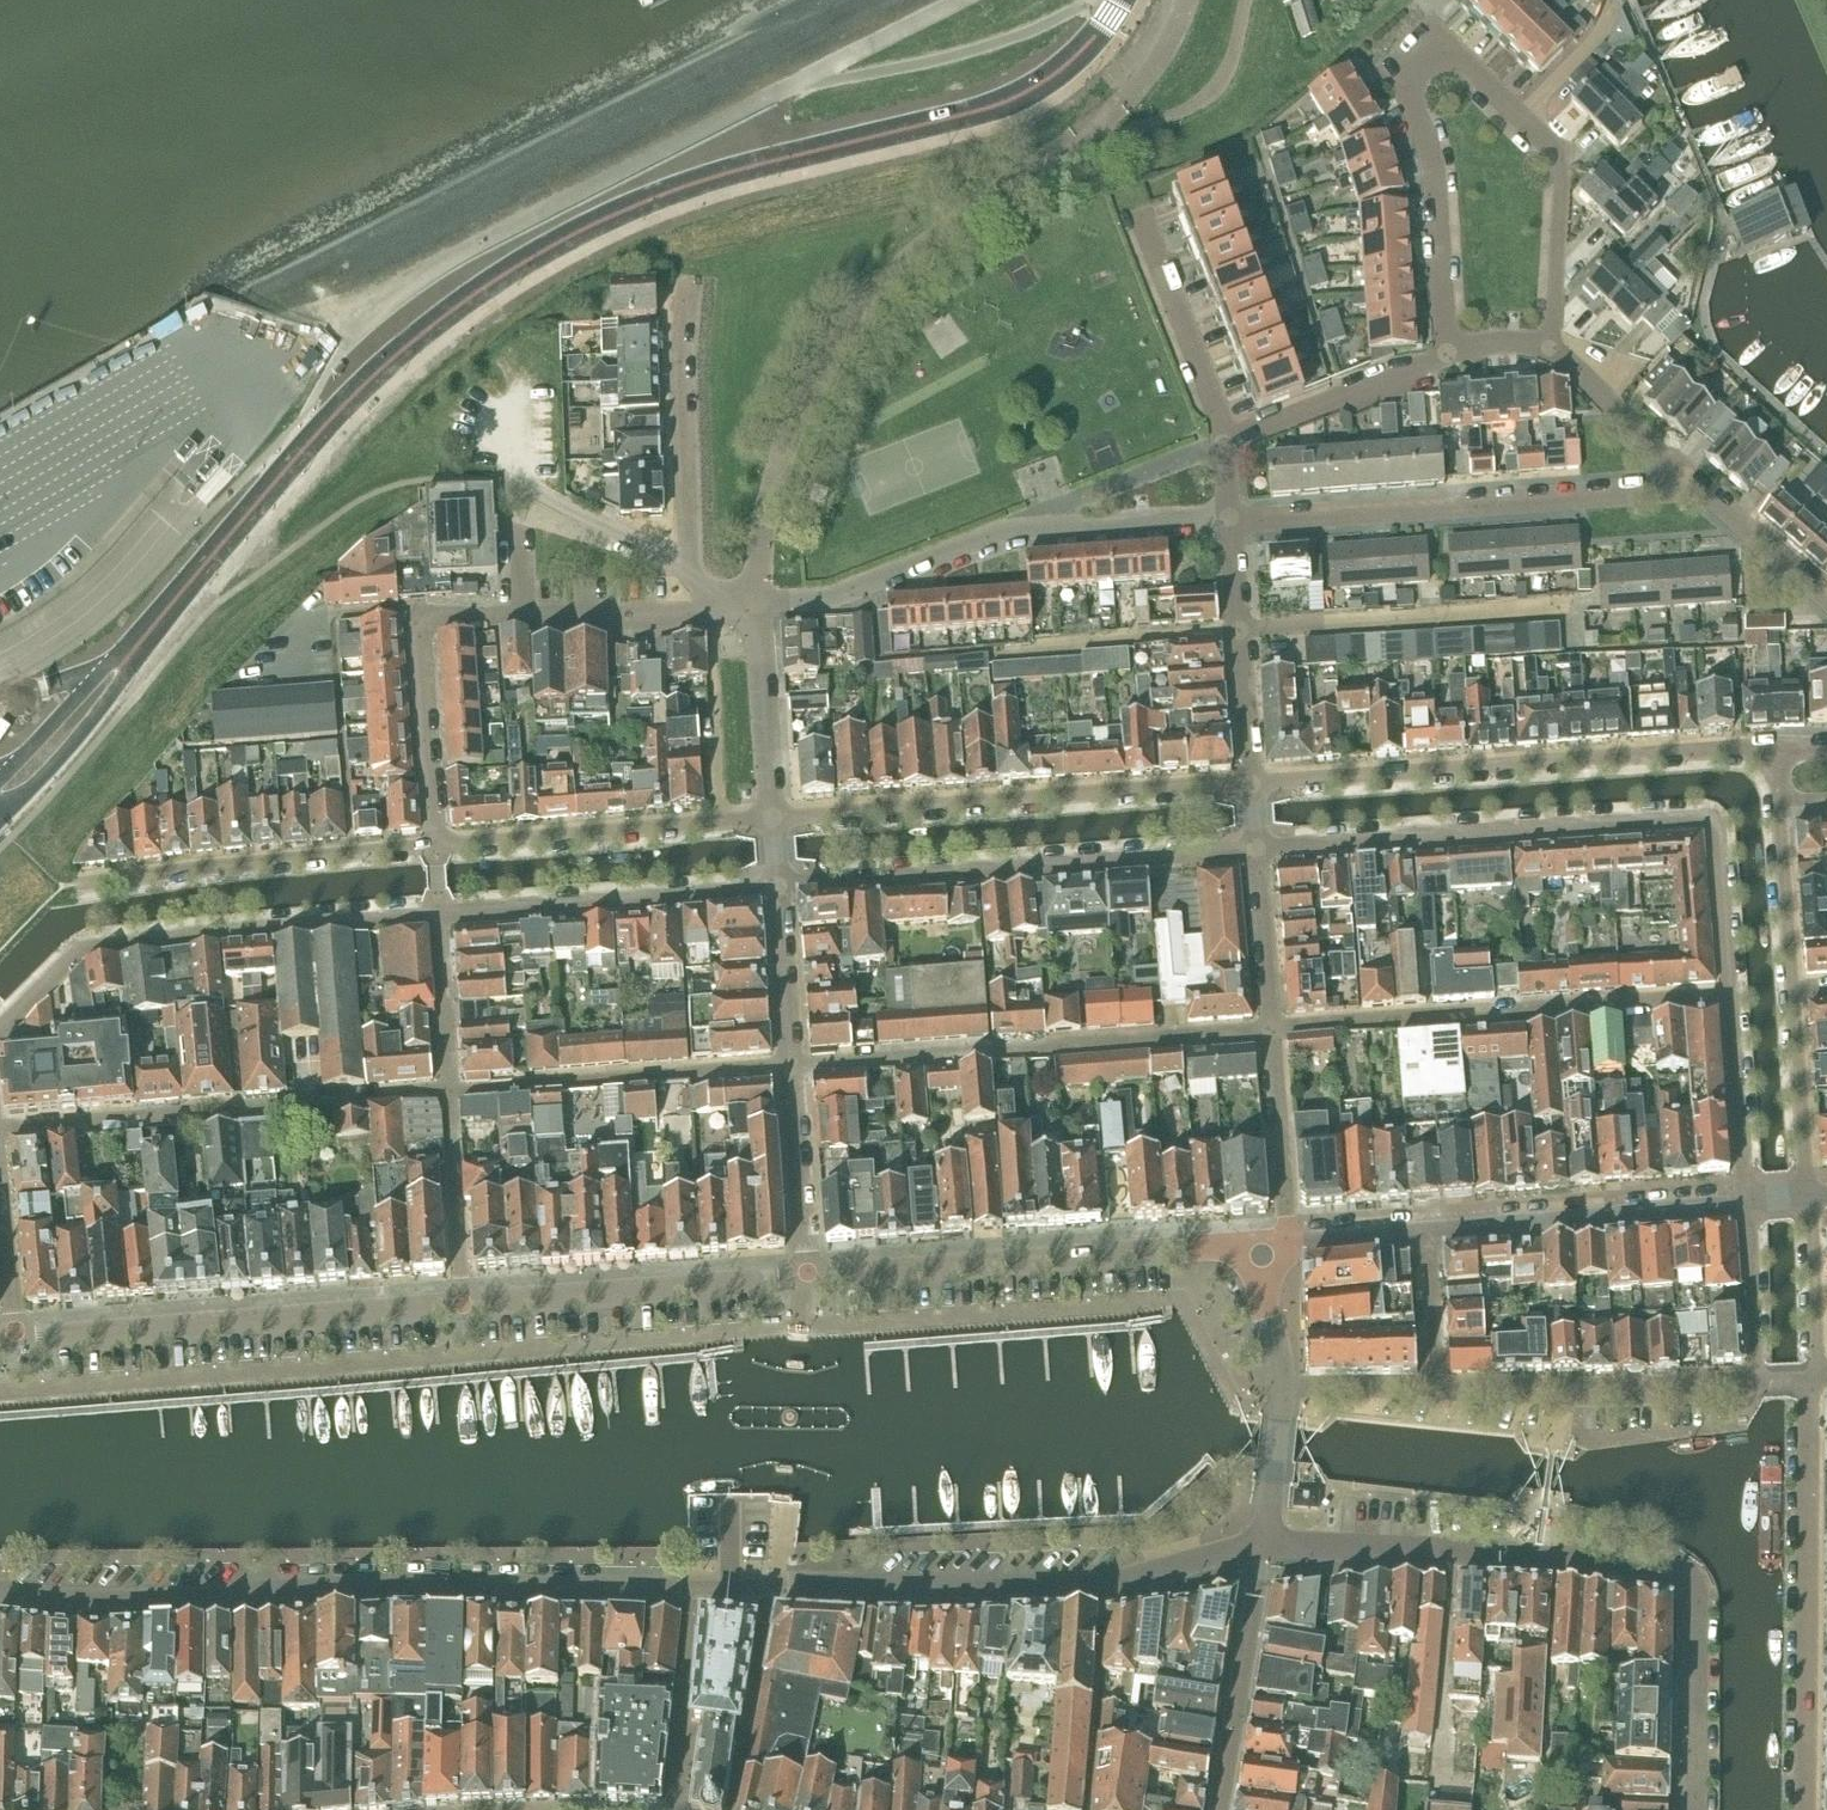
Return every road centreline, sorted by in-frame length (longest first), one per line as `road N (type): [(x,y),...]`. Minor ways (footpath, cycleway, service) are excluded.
road 1 (residential): [(0,1589),(51,1595),(351,1586),(1108,1585),(1264,1545)]
road 2 (secondary): [(161,619),(358,392),(495,280),(664,194),(1016,98),(1060,73),(1122,0)]
road 3 (residential): [(1259,850),(1711,820),(1719,836),(1747,1203)]
road 4 (residential): [(758,603),(775,480),(812,388),(858,316),(916,256),(1061,150),(1156,122),(1213,93),(1230,66),(1245,0)]
road 5 (residential): [(1547,347),(1564,155),(1441,37),(1399,75),(1436,178),(1444,357)]
road 6 (residential): [(1695,1809),(1697,1601),(1689,1575),(1595,1557),(1264,1545)]
road 7 (residential): [(1771,749),(1252,781)]
road 8 (residential): [(1230,518),(1002,529),(826,599),(758,603)]
road 9 (residential): [(780,887),(1259,850)]
road 10 (residential): [(1252,781),(773,817)]
road 11 (residential): [(0,1030),(82,947),(440,914)]
road 12 (residential): [(1755,1381),(1615,1390),(1281,1386)]
road 13 (residential): [(1688,476),(1656,490),(1230,518)]
road 14 (residential): [(1290,1242),(1747,1203)]
road 15 (residential): [(1771,749),(1810,1197)]
road 16 (residential): [(16,1338),(463,1304)]
road 17 (residential): [(808,1275),(1253,1244)]
road 18 (residential): [(1805,1809),(1813,1377)]
road 19 (residential): [(1290,1242),(1259,850)]
road 20 (residential): [(808,1275),(780,887)]
road 21 (residential): [(82,883),(436,842)]
road 22 (residential): [(463,1304),(808,1275)]
road 23 (residential): [(440,914),(780,887)]
road 24 (residential): [(773,817),(436,842)]
road 25 (unclassified): [(720,605),(689,568),(682,350),(690,281)]
road 26 (residential): [(720,605),(690,614),(419,617)]
road 27 (residential): [(1264,1545),(1220,1809)]
road 28 (residential): [(1252,781),(1230,518)]
road 29 (secondary): [(0,820),(84,732),(161,619)]
road 30 (residential): [(1224,443),(1140,210)]
road 31 (residential): [(1224,443),(1444,357)]
road 32 (secondary): [(161,619),(0,782)]
road 33 (residential): [(436,842),(419,617)]
road 34 (residential): [(773,817),(758,603)]
road 35 (residential): [(450,1090),(463,1304)]
road 36 (residential): [(1688,476),(1547,347)]
road 37 (residential): [(1826,598),(1688,476)]
road 38 (residential): [(1810,1197),(1813,1377)]
road 39 (residential): [(1755,1381),(1747,1203)]
road 40 (residential): [(450,1090),(440,914)]
road 41 (residential): [(1264,1545),(1281,1386)]
road 42 (residential): [(16,1338),(0,1181)]
road 43 (residential): [(1253,1244),(1281,1386)]

